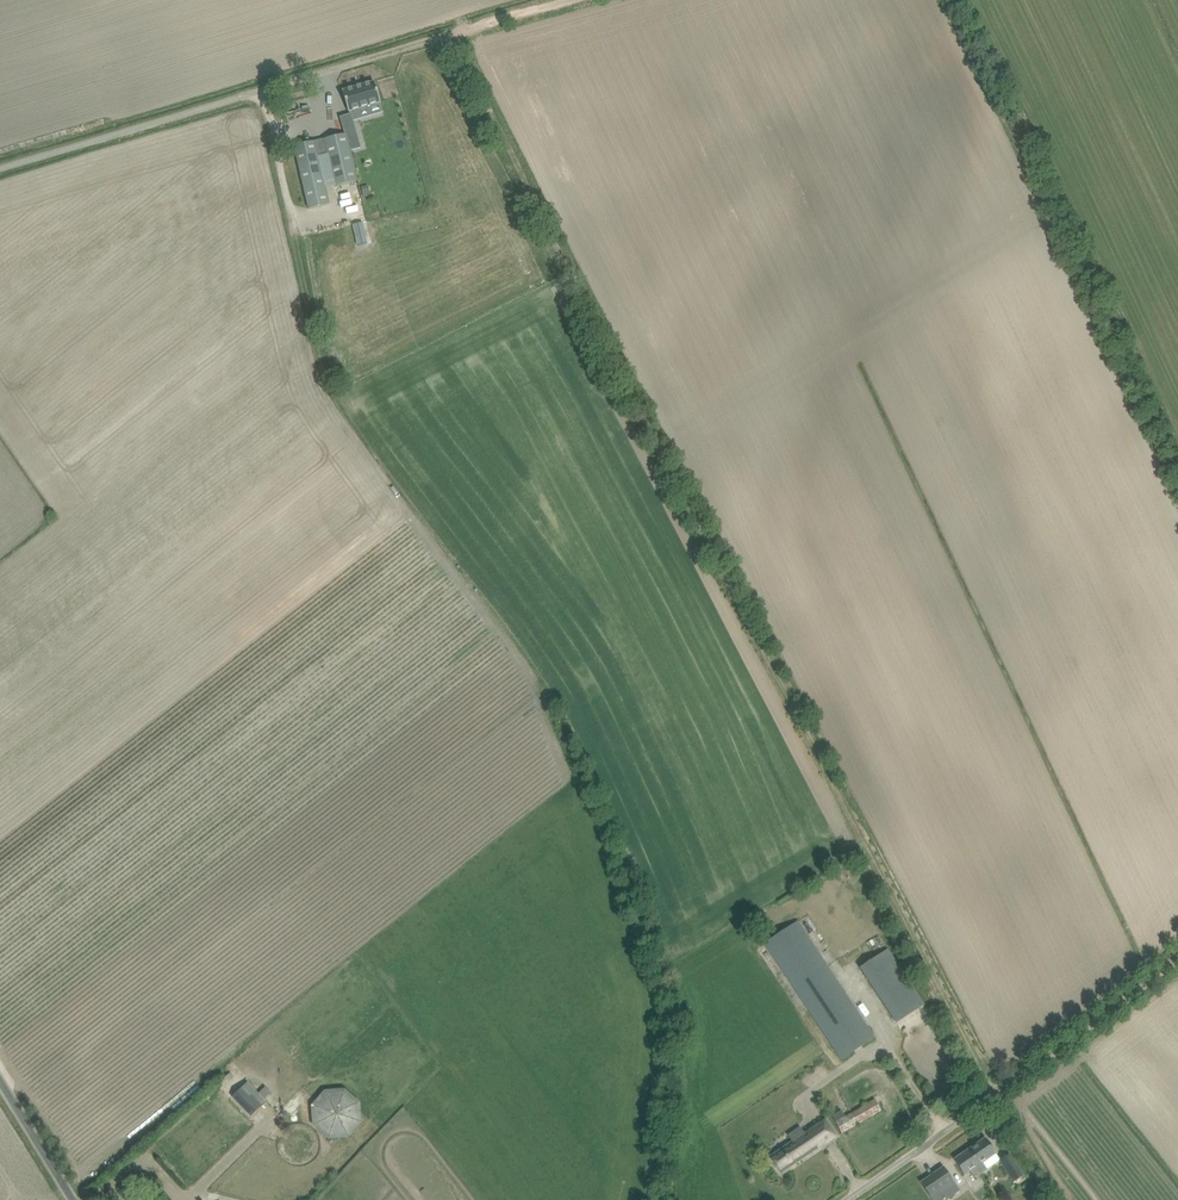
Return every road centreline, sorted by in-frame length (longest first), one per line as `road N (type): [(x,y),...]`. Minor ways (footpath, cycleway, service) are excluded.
road 1 (track): [(994,1097),(658,461),(449,37)]
road 2 (unclassified): [(0,169),(262,91)]
road 3 (track): [(994,1097),(1177,958)]
road 4 (track): [(262,91),(449,37)]
road 5 (unclassified): [(850,1199),(994,1097)]
road 6 (unclassified): [(74,1199),(0,1081)]
road 7 (track): [(449,37),(575,0)]
road 8 (track): [(994,1097),(1056,1199)]

